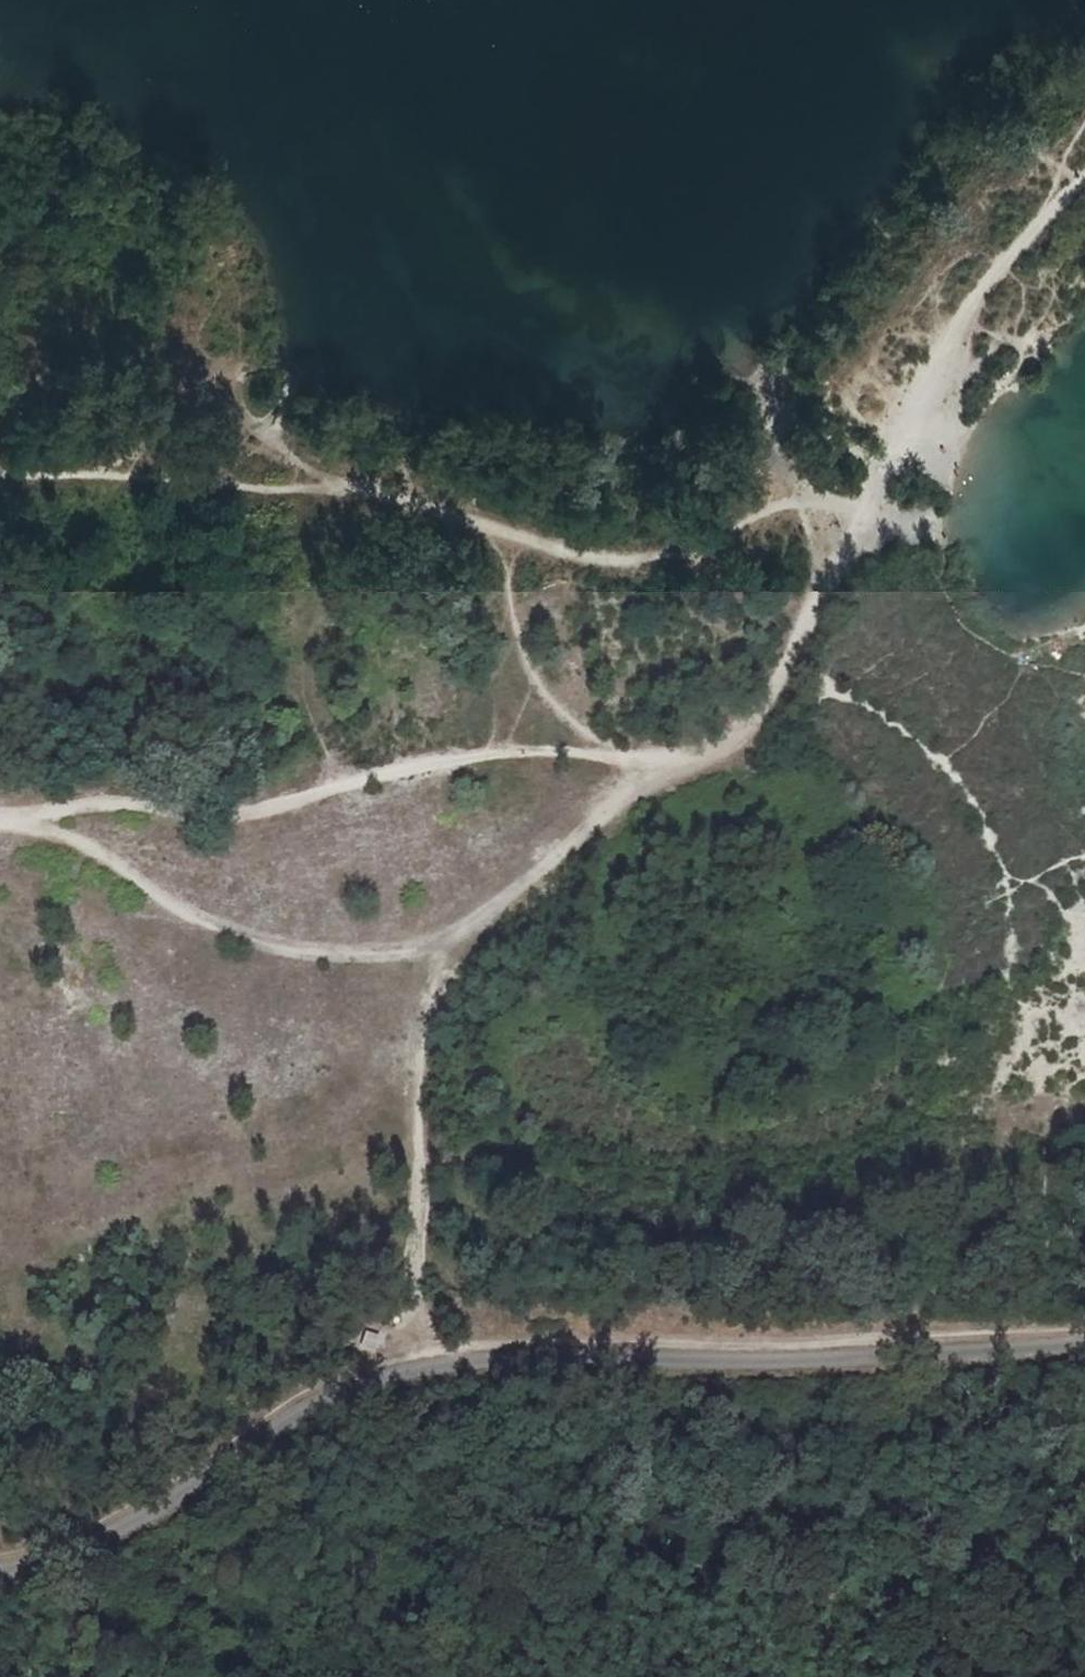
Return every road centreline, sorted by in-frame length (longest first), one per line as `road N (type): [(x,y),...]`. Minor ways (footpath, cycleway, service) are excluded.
road 1 (track): [(0,824),(97,853),(201,928),(262,945),(347,960),(409,956),(465,932),(659,758),(714,748),(752,720),(803,619),(876,508),(955,329),(1002,264),(1084,177)]
road 2 (track): [(659,758),(630,754),(553,702),(527,669),(487,543),(465,520),(383,498),(0,469)]
road 3 (track): [(876,508),(815,497),(763,510),(715,540),(616,556),(469,523)]

